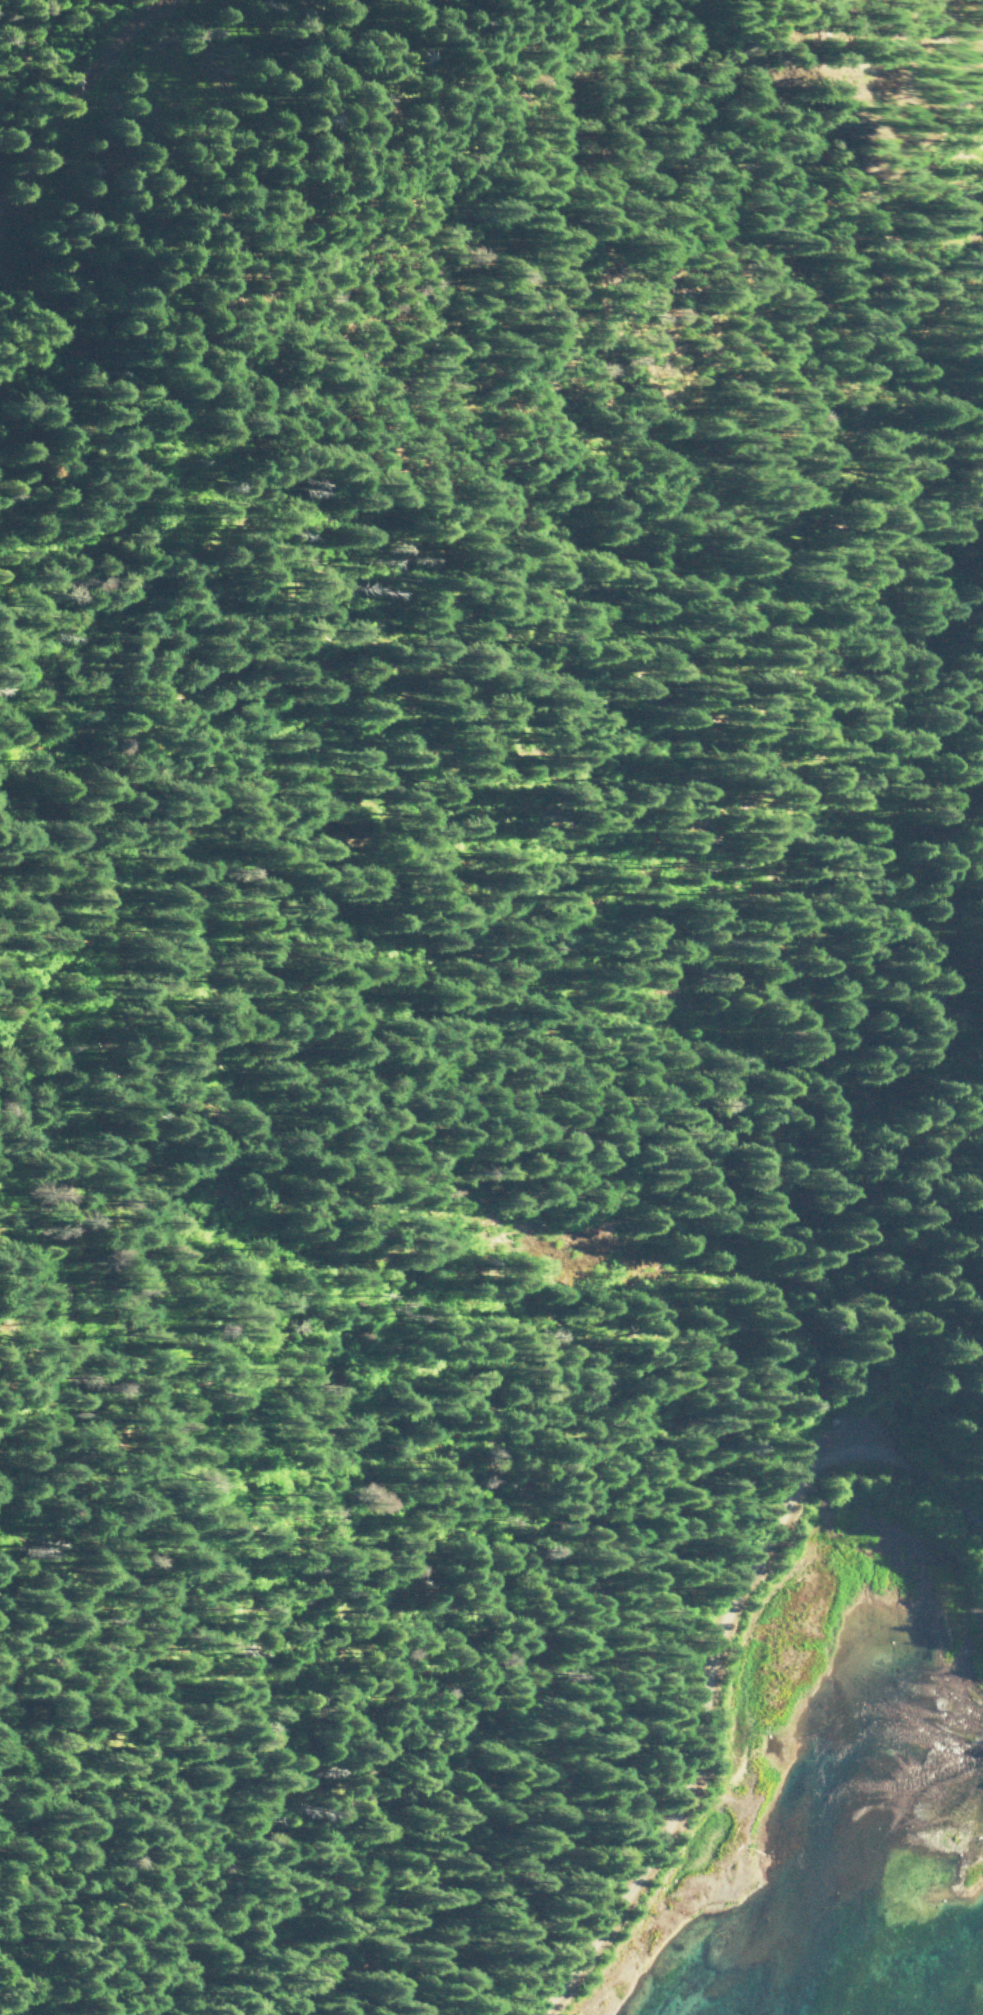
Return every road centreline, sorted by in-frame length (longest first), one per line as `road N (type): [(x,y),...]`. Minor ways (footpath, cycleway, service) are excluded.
road 1 (residential): [(532,2014),(625,1881),(678,1770),(706,1646),(771,1520),(818,1460),(862,1454),(912,1476),(982,1536)]
road 2 (track): [(0,204),(67,87),(152,0)]

